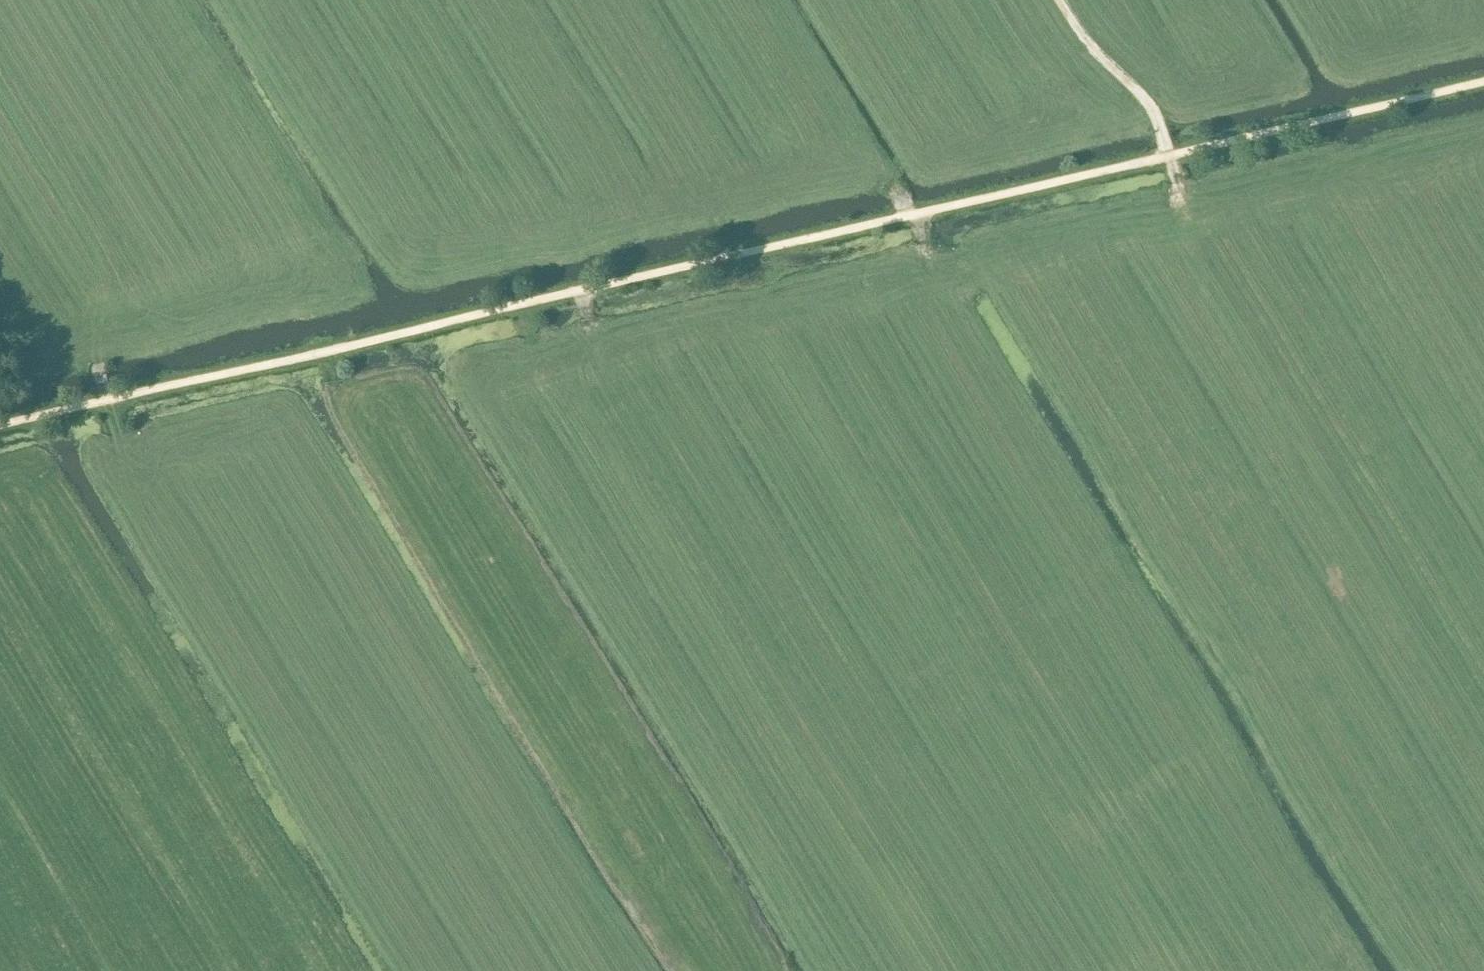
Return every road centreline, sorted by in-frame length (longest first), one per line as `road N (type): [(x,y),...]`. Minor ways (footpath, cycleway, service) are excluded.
road 1 (track): [(0,425),(1483,82)]
road 2 (track): [(254,662),(125,455),(99,366),(0,176)]
road 3 (track): [(1246,312),(1180,185),(1150,104),(1093,49),(1062,0)]

